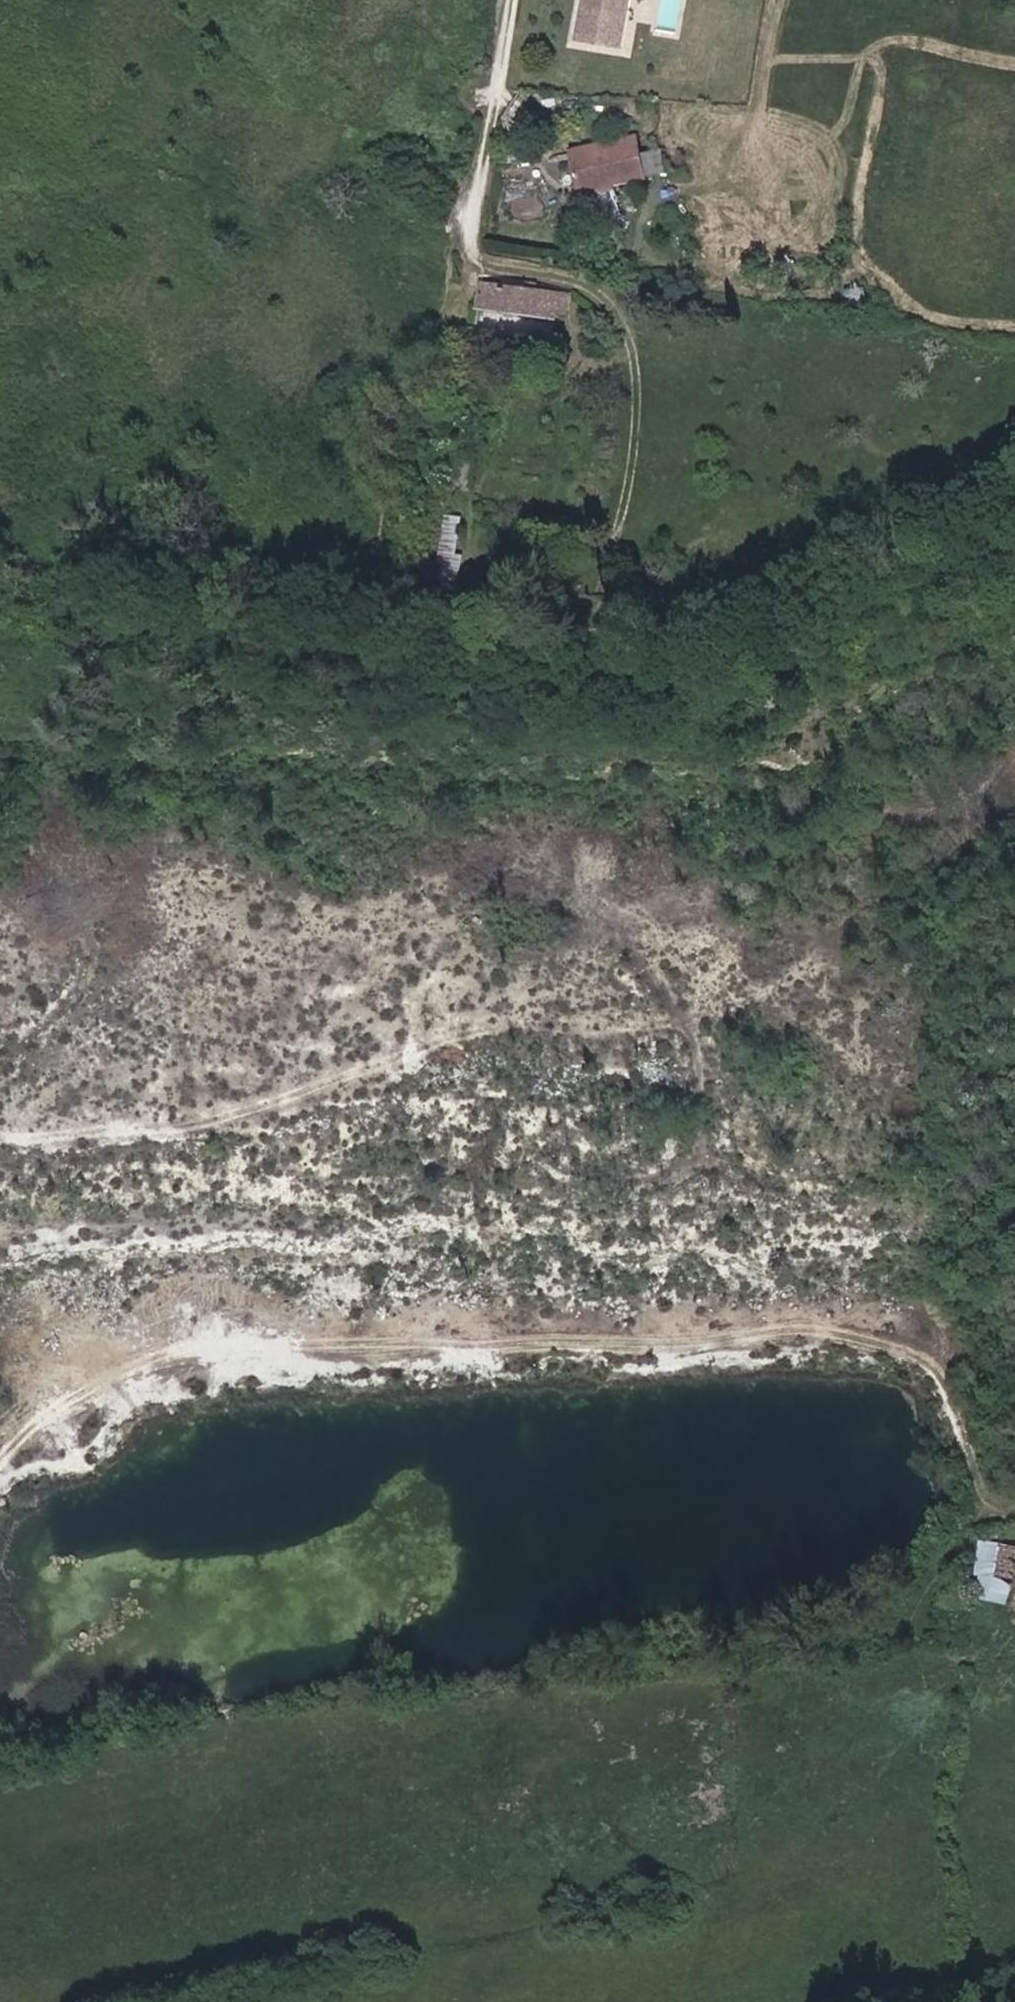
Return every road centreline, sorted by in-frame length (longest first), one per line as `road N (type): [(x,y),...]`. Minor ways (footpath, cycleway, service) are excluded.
road 1 (unclassified): [(505,0),(481,238)]

